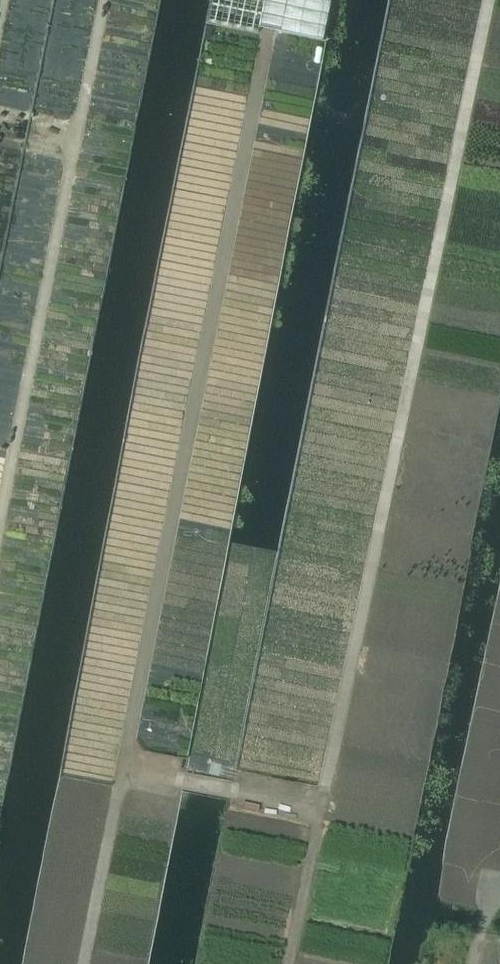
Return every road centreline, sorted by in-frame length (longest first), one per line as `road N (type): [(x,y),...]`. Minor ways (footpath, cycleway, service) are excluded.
road 1 (track): [(288,963),(487,0)]

